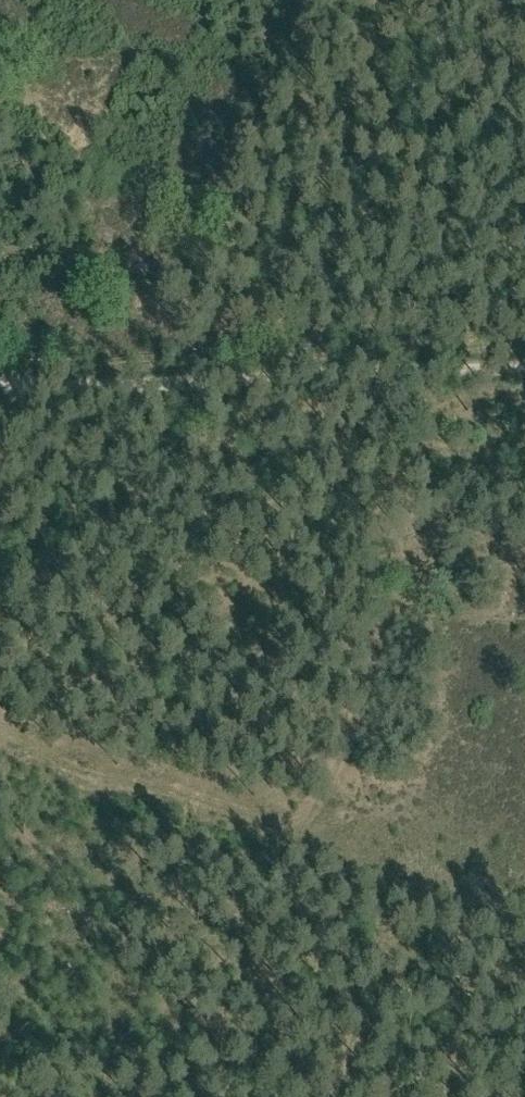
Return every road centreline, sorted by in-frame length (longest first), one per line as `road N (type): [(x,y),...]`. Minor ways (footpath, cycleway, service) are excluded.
road 1 (track): [(524,374),(355,365),(186,382),(0,380)]

